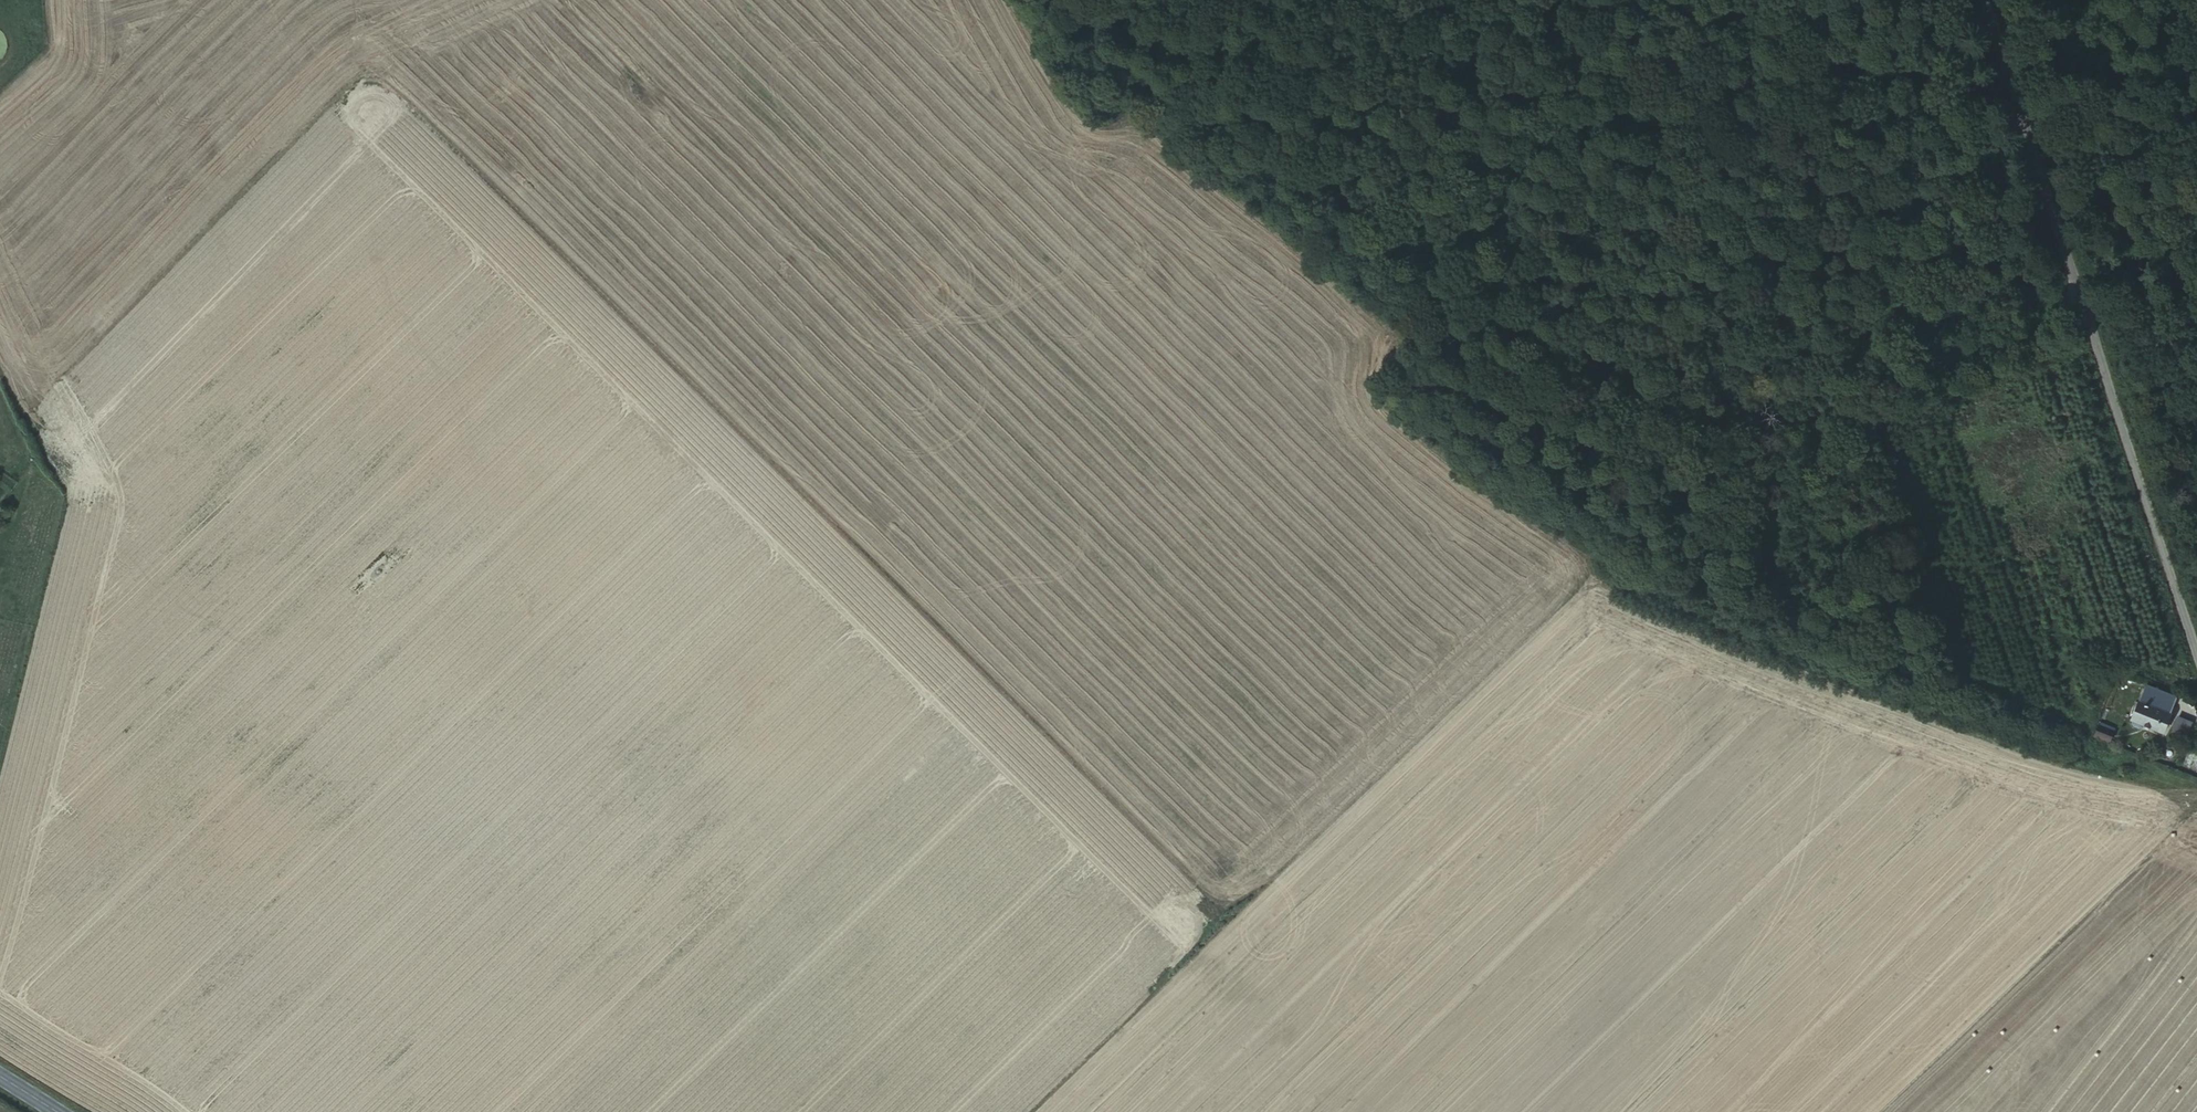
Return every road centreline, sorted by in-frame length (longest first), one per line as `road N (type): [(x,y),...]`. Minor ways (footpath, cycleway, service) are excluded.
road 1 (unclassified): [(2196,657),(1993,0)]

